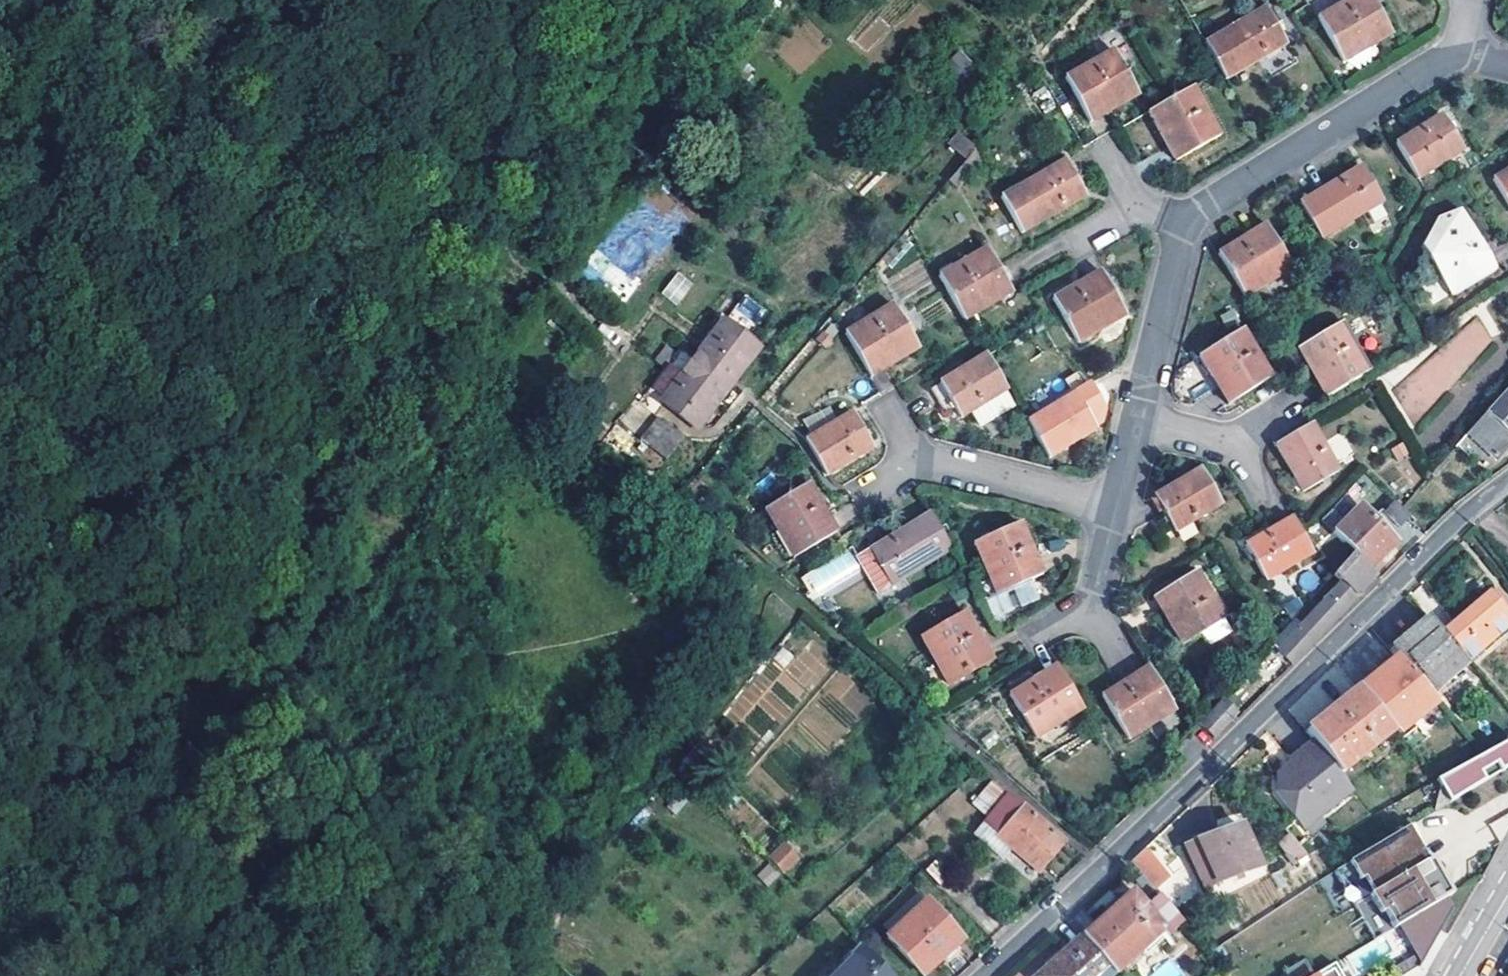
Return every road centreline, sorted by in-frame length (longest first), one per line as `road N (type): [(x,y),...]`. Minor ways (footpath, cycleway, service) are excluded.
road 1 (track): [(288,975),(190,807),(184,774),(199,700),(385,306),(554,0)]
road 2 (residential): [(1507,480),(980,975)]
road 3 (track): [(523,285),(461,374),(432,492),(339,615),(317,672)]
road 4 (residential): [(1187,220),(1457,51)]
road 5 (residential): [(915,459),(1115,507)]
road 6 (residential): [(1137,419),(1187,220)]
road 7 (residential): [(1018,268),(1134,203)]

